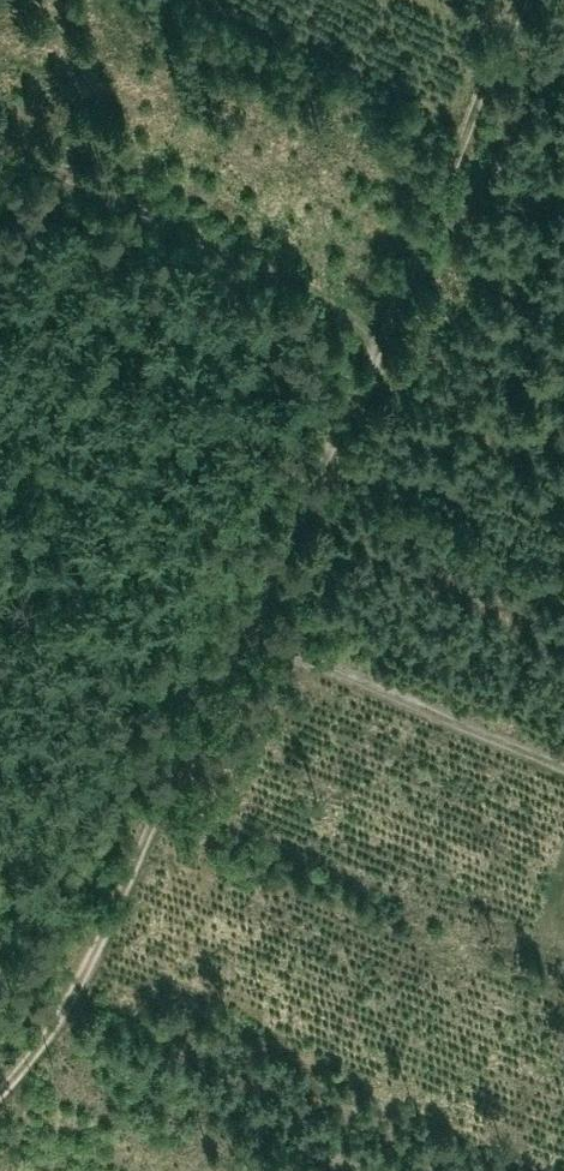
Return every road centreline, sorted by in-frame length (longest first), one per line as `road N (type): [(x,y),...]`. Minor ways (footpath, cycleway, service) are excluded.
road 1 (track): [(0,148),(385,324),(240,646)]
road 2 (track): [(240,646),(103,949),(0,1097)]
road 3 (track): [(385,324),(538,0)]
road 4 (track): [(240,646),(563,782)]

